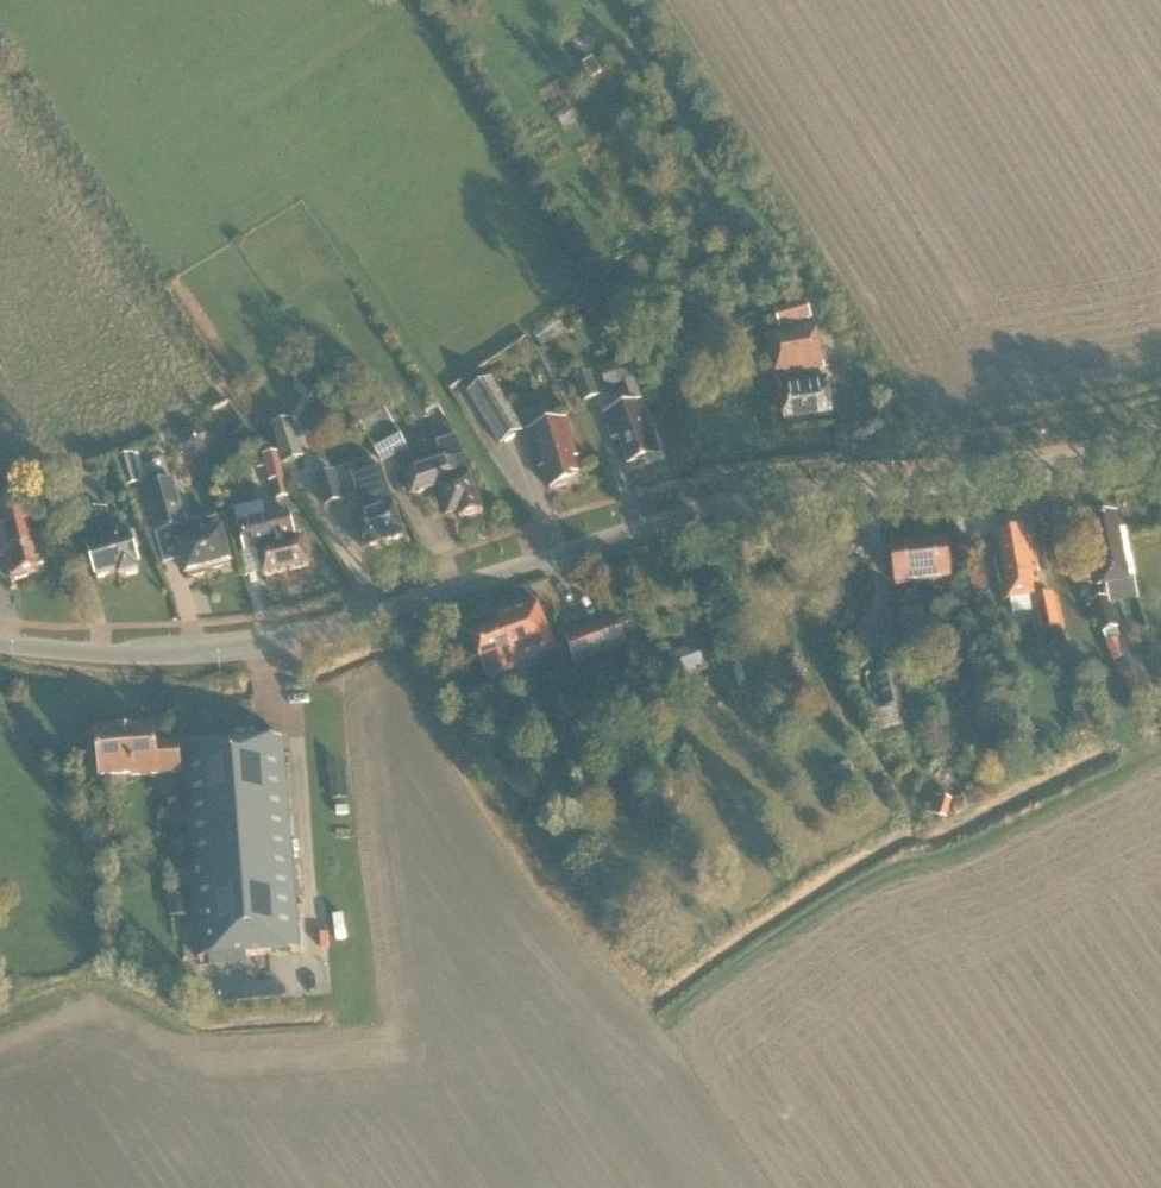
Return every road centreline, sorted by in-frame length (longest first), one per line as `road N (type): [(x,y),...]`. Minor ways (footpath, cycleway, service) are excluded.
road 1 (tertiary): [(0,639),(163,649),(280,639),(723,507),(1055,468),(1160,445)]

